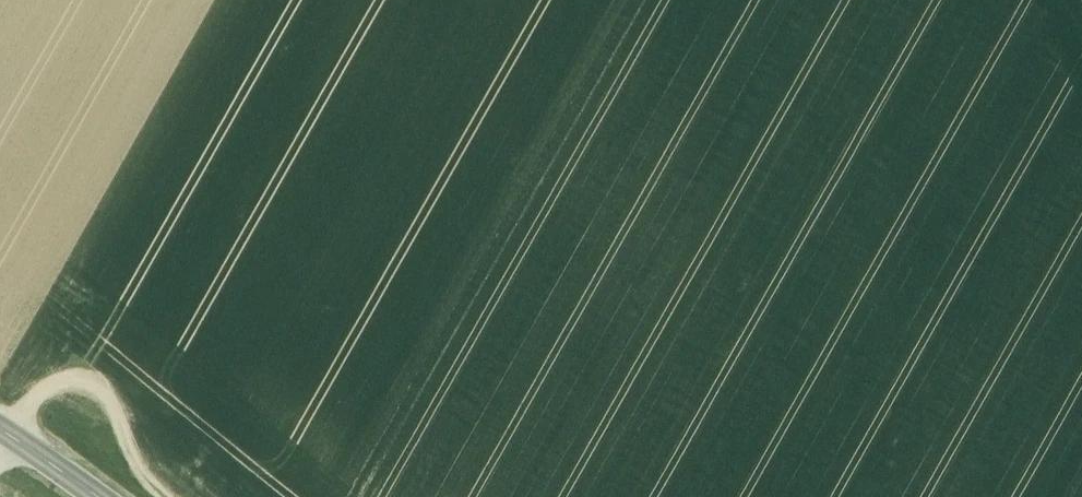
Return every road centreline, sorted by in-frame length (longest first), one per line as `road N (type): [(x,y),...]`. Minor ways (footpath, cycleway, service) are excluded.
road 1 (track): [(0,454),(40,385),(62,370),(90,372),(111,387),(136,463),(173,496)]
road 2 (secondary): [(102,496),(0,426)]

